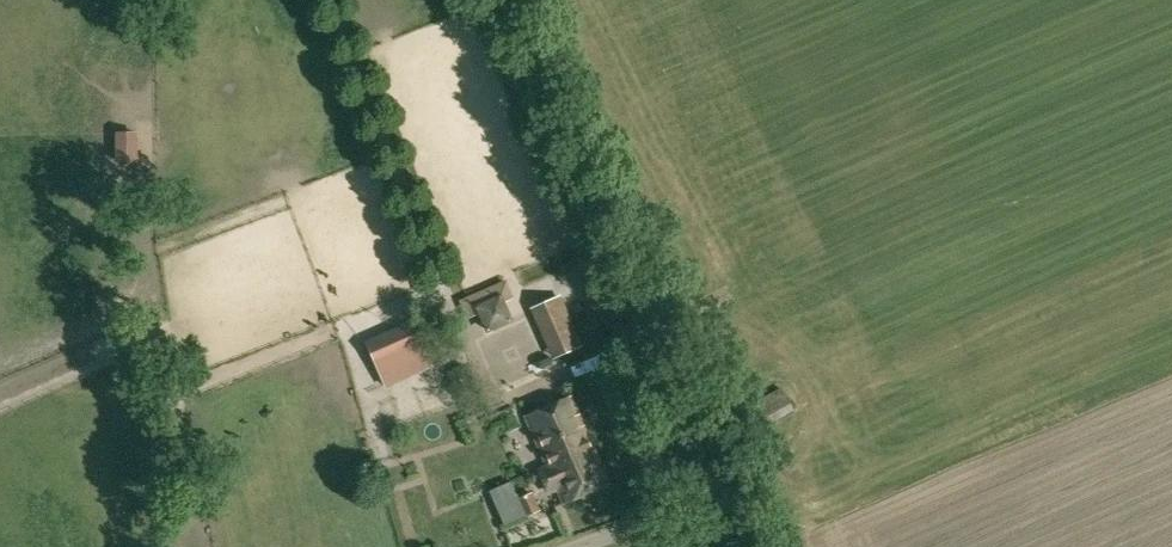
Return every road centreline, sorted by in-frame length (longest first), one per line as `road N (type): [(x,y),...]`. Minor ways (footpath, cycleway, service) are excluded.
road 1 (unclassified): [(726,492),(491,0)]
road 2 (unclassified): [(582,546),(726,492)]

